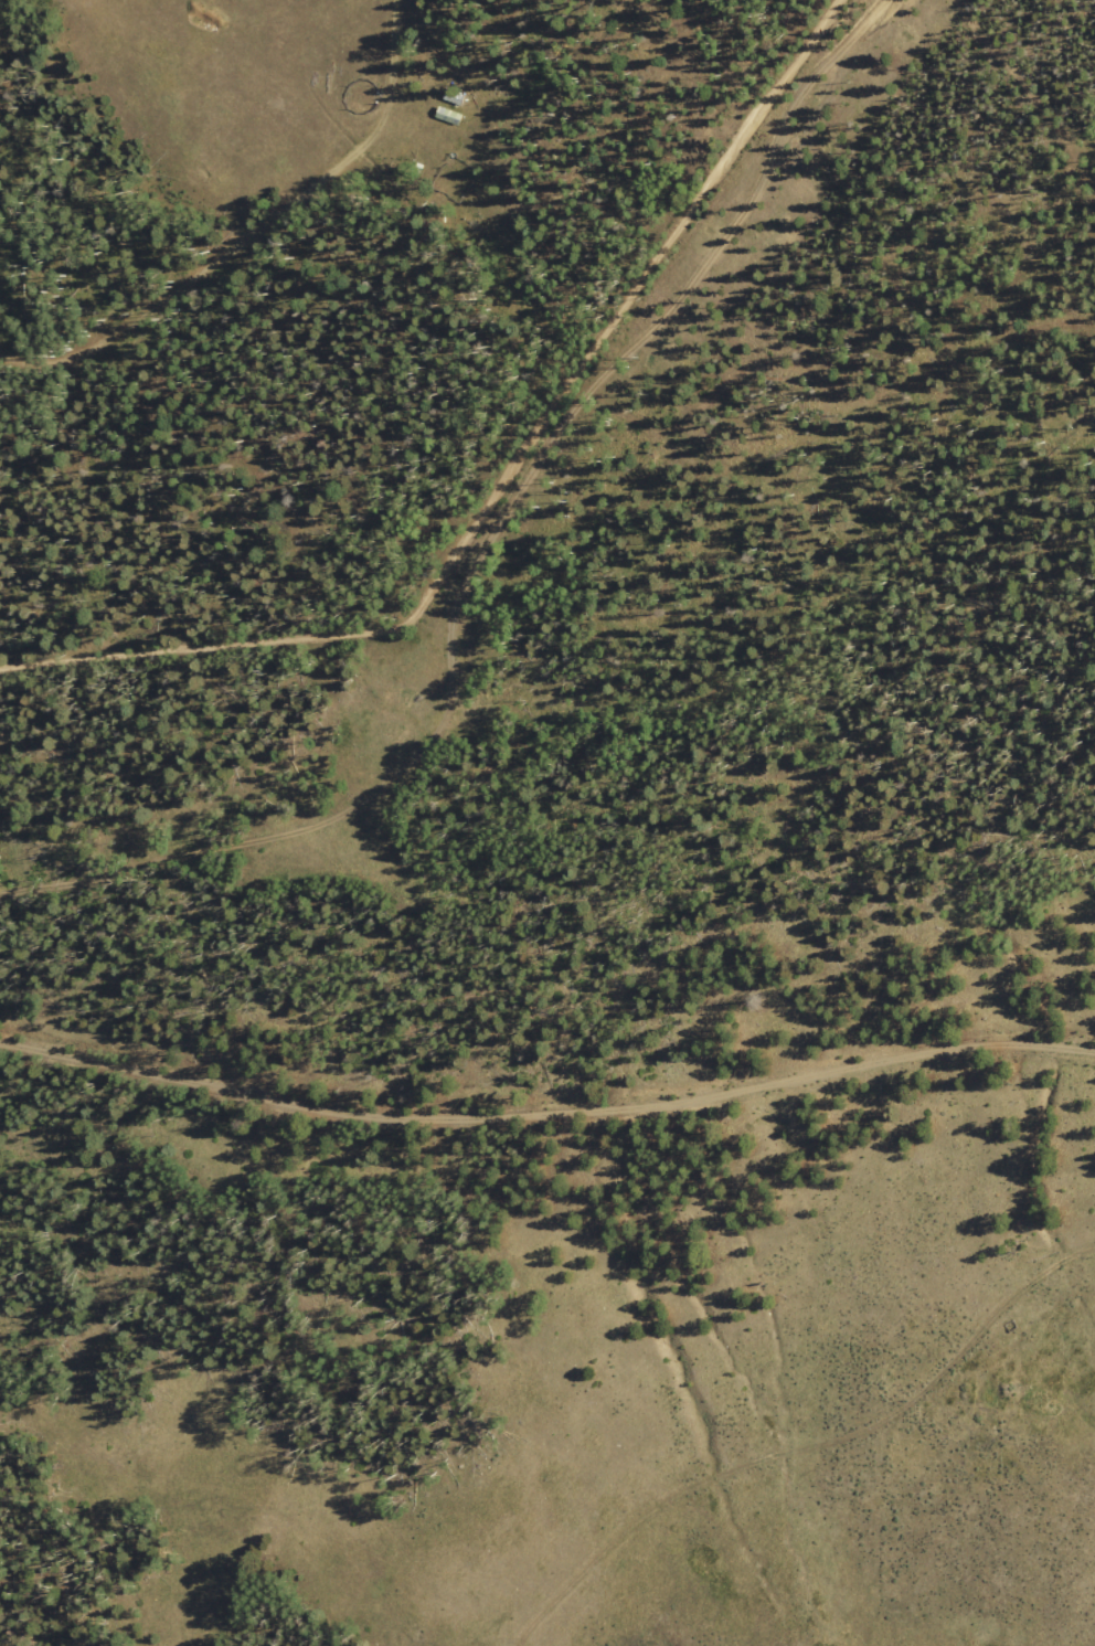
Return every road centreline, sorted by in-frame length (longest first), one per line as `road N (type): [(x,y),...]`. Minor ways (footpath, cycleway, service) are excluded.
road 1 (track): [(842,0),(492,524),(369,666),(217,701),(0,705)]
road 2 (track): [(0,1061),(381,1130),(1024,1053),(1094,1058)]

